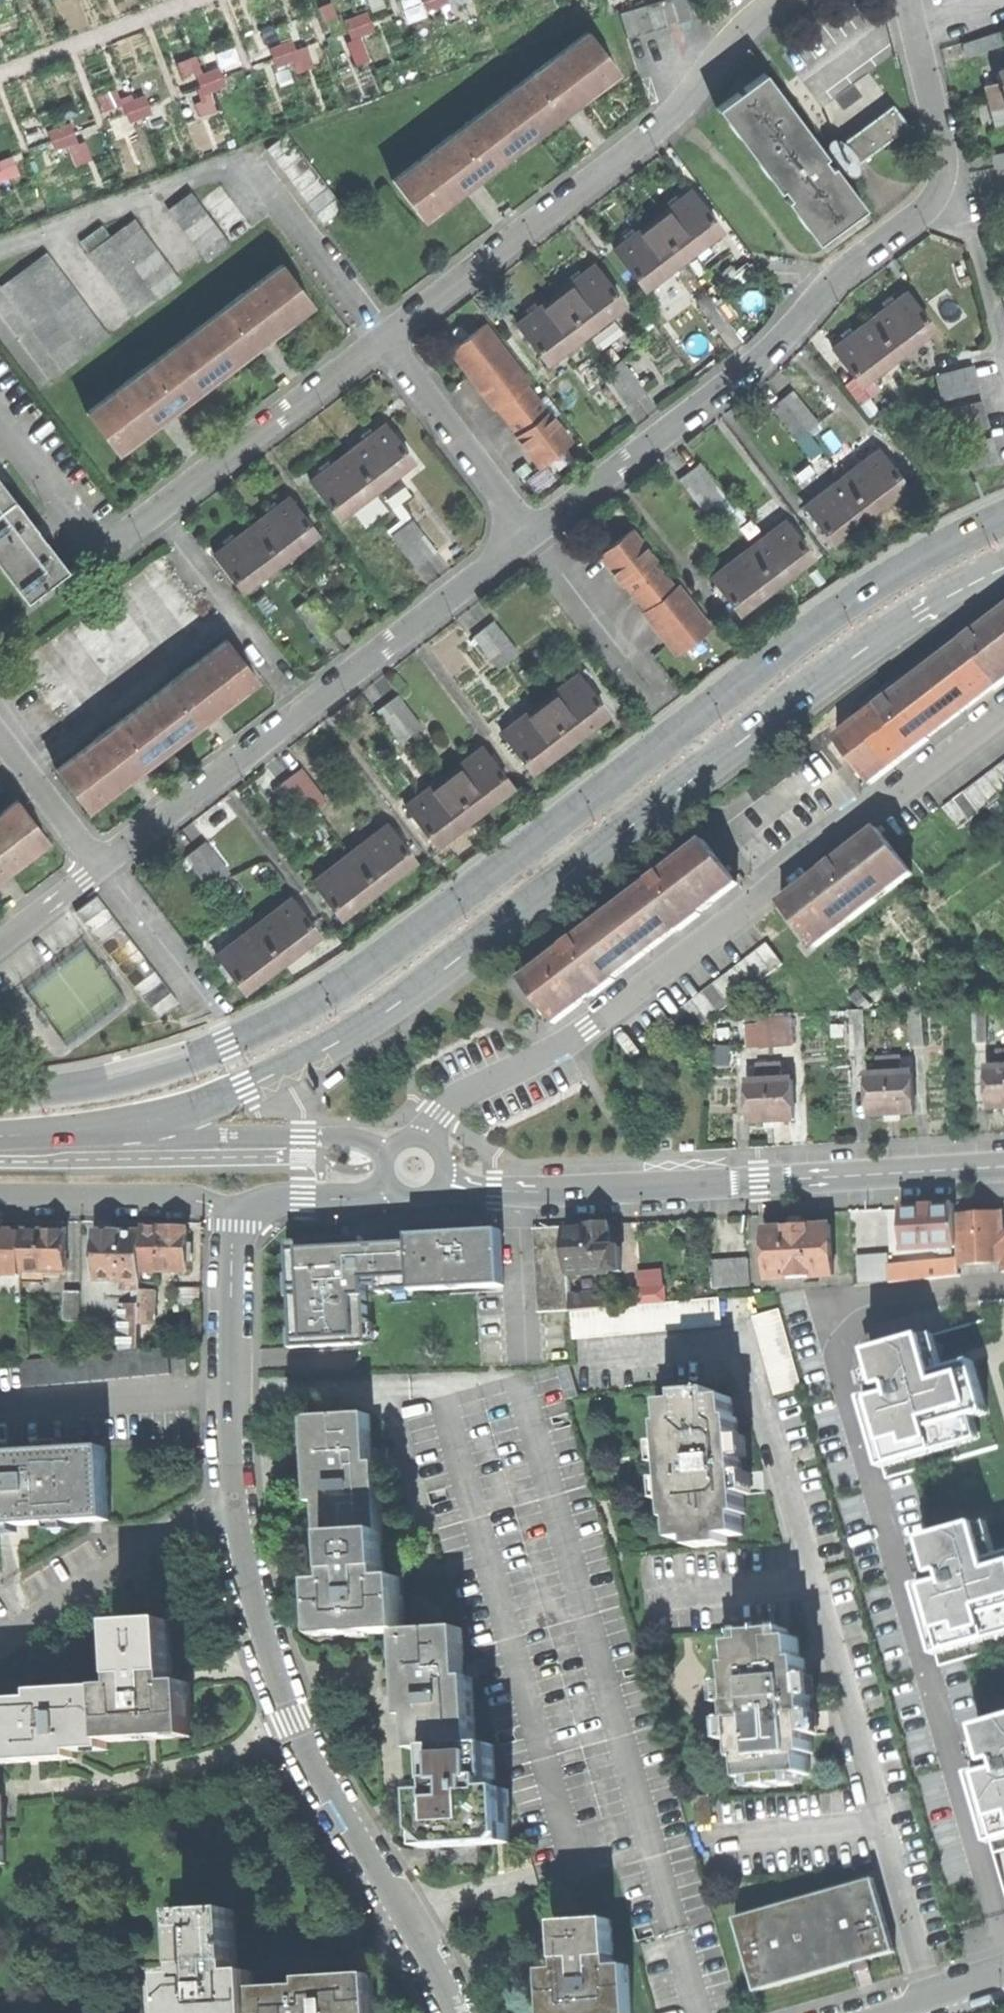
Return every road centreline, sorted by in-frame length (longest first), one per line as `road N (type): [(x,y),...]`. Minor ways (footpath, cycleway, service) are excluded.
road 1 (tertiary): [(1003,517),(895,572),(315,1002),(226,1045),(117,1078),(0,1092)]
road 2 (tertiary): [(86,1130),(245,1088),(376,1022),(662,802),(963,586),(1003,569)]
road 3 (residential): [(425,1140),(439,1114),(469,1091),(568,1041),(1003,716)]
road 4 (residential): [(441,1178),(473,1189),(538,1192),(1003,1166)]
road 5 (residential): [(236,1502),(260,1632),(293,1723),(457,2012)]
road 6 (residential): [(101,866),(531,532)]
road 7 (residential): [(531,532),(768,354),(840,275),(943,188)]
road 8 (residential): [(783,0),(751,22),(658,132),(382,340)]
road 9 (residential): [(382,340),(123,541),(86,538),(0,424)]
road 10 (residential): [(86,1130),(345,1136),(387,1156)]
road 11 (residential): [(234,1219),(236,1502)]
road 12 (residential): [(236,1502),(0,1642)]
road 13 (residential): [(382,340),(531,532)]
road 14 (residential): [(234,1219),(173,1198),(0,1196)]
road 15 (residential): [(531,532),(648,692)]
road 16 (residential): [(943,188),(944,148),(908,0)]
road 17 (unclassified): [(1003,367),(965,199)]
road 18 (residential): [(0,734),(101,866)]
road 19 (residential): [(393,1188),(364,1196),(269,1199),(234,1219)]
road 20 (unclassified): [(101,866),(199,996)]
road 21 (residential): [(0,947),(101,866)]

